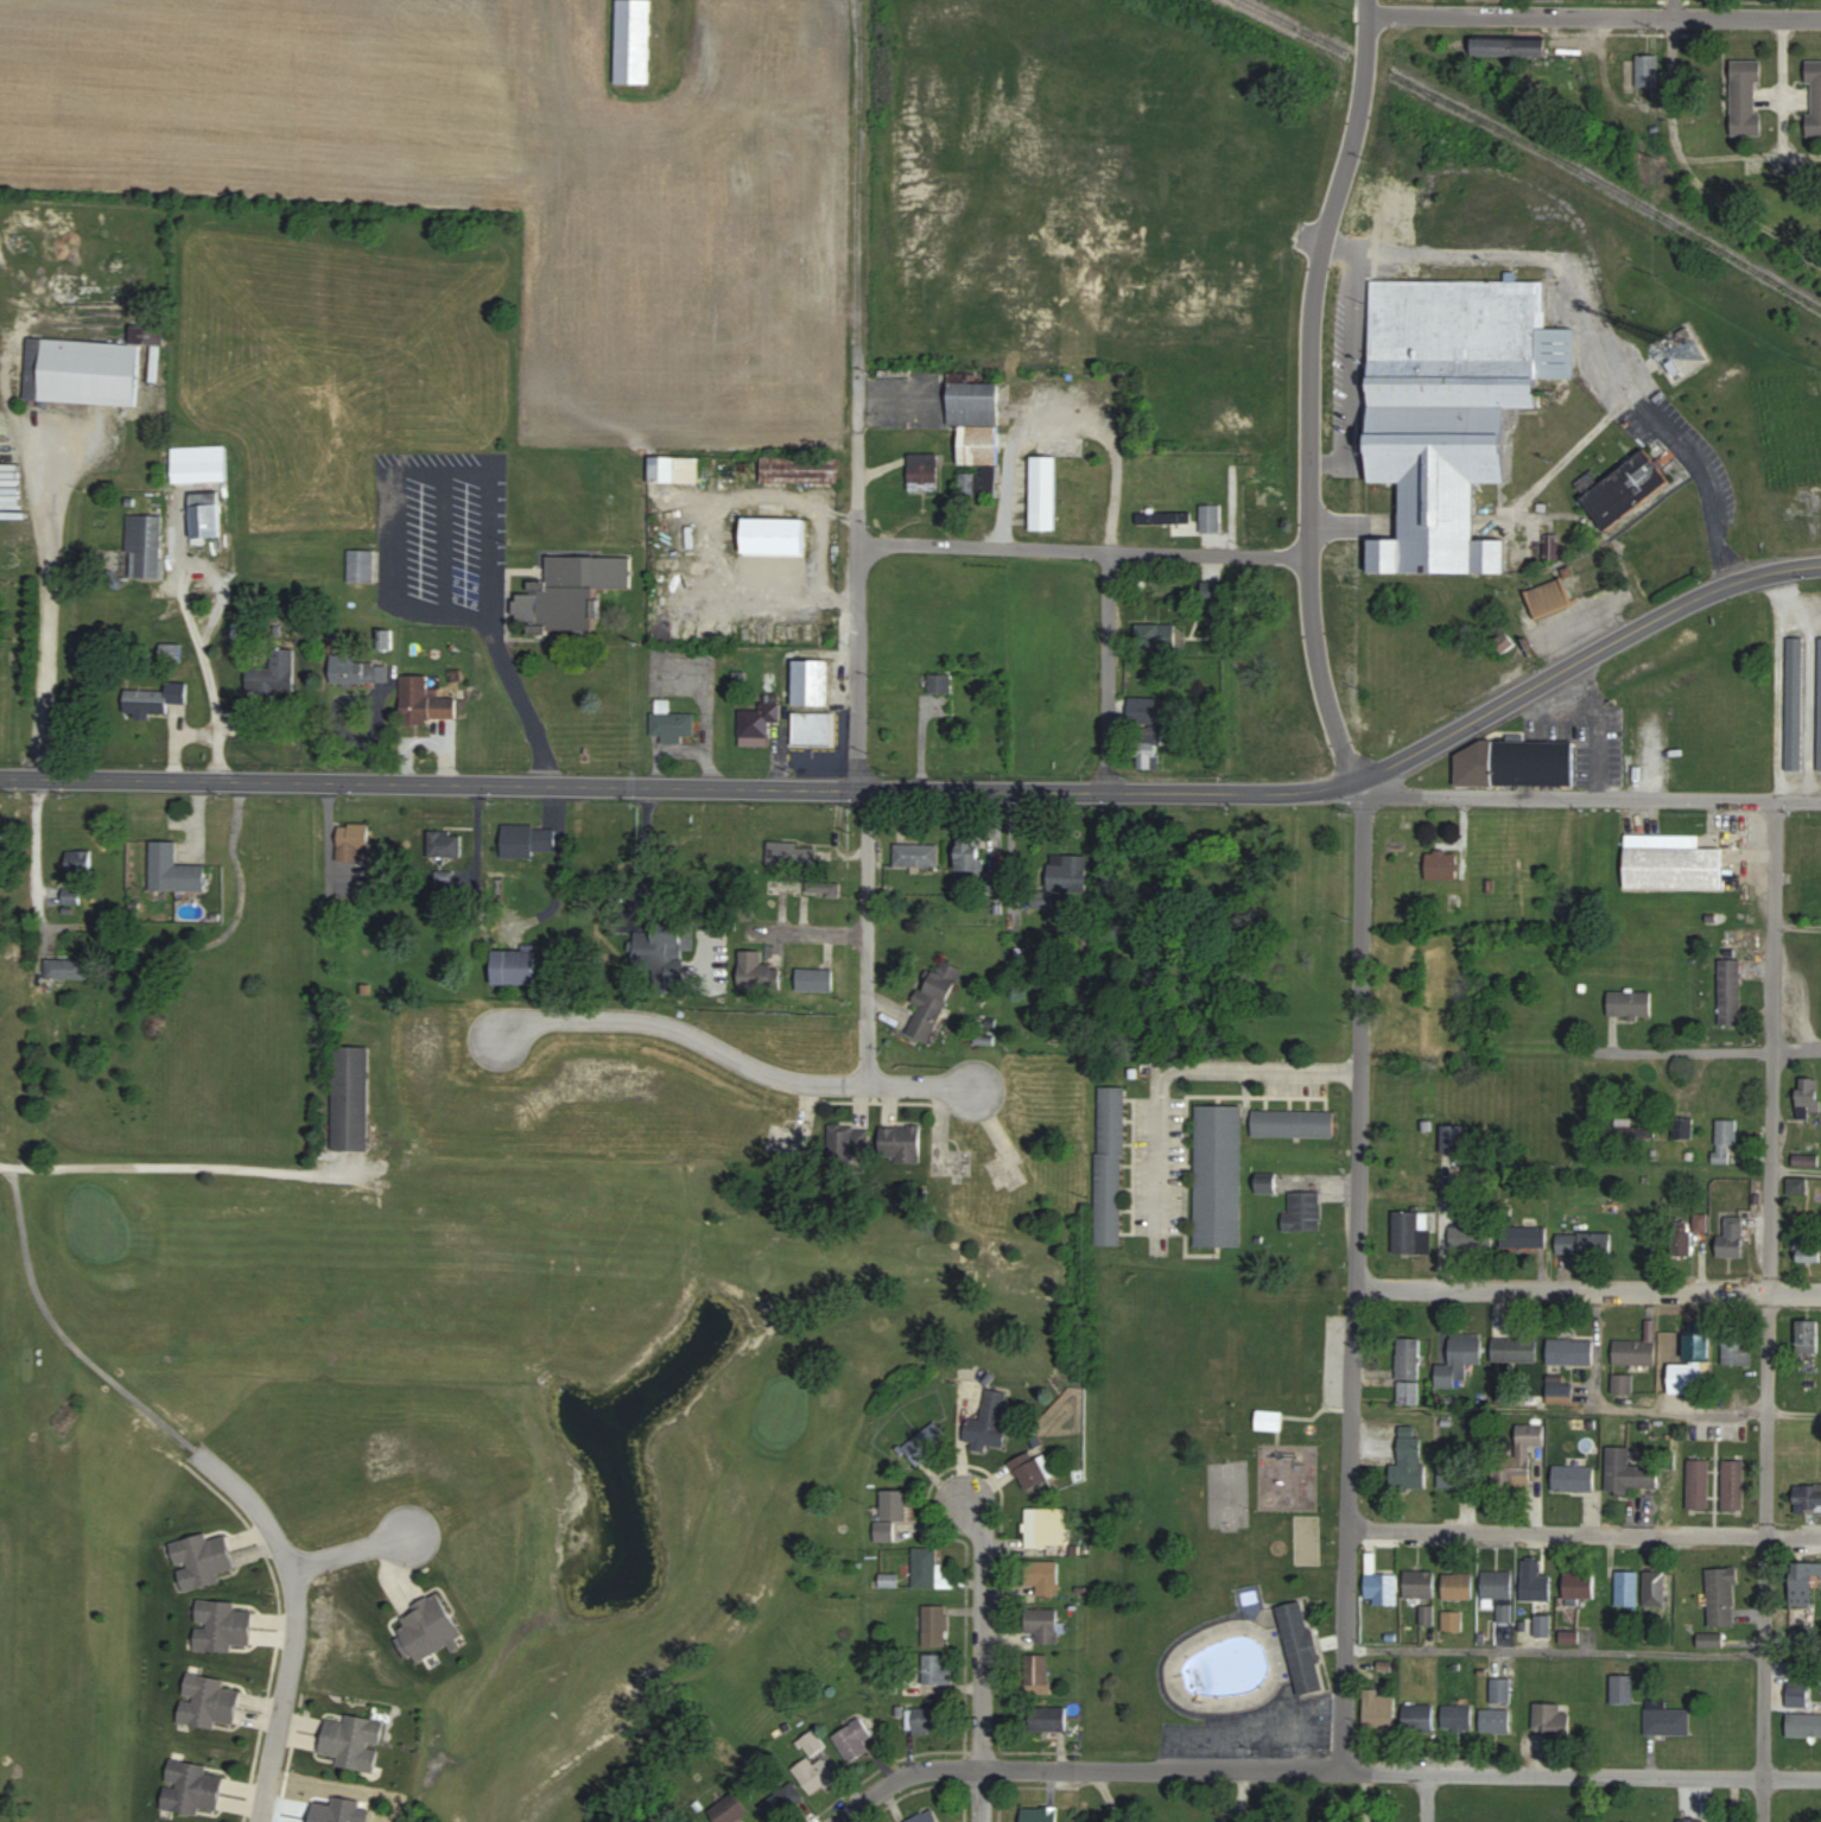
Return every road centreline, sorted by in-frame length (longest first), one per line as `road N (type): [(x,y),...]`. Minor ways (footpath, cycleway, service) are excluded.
road 1 (primary): [(1353,795),(0,774)]
road 2 (residential): [(1340,1772),(1362,827),(1322,685),(1305,552)]
road 3 (residential): [(1761,1821),(1776,800)]
road 4 (residential): [(1820,1777),(921,1770),(838,1821)]
road 5 (residential): [(858,787),(854,0)]
road 6 (residential): [(1369,12),(1354,133),(1318,243),(1308,312),(1305,552)]
road 7 (primary): [(1820,563),(1725,585),(1603,646),(1353,795)]
road 8 (residential): [(975,1085),(816,1085),(656,1020),(537,1018),(497,1036)]
road 9 (residential): [(1820,1534),(1350,1529)]
road 10 (residential): [(1820,1293),(1353,1288)]
road 11 (residential): [(1820,800),(1353,795)]
road 12 (residential): [(1820,19),(1369,12)]
road 13 (residential): [(1305,552),(856,544)]
road 14 (residential): [(260,1821),(292,1656),(293,1566),(265,1521),(198,1449)]
road 15 (residential): [(985,1767),(983,1541),(964,1498)]
road 16 (residential): [(1112,788),(1113,548)]
road 17 (residential): [(1820,1050),(1613,1047)]
road 18 (residential): [(1820,265),(1695,190),(1681,159)]
road 19 (residential): [(1113,548),(1111,455),(1099,433),(1046,426)]
road 20 (residential): [(1681,159),(1671,119),(1674,0)]
road 21 (residential): [(870,1084),(867,927)]
road 22 (residential): [(856,591),(702,599)]
road 23 (residential): [(858,787),(867,927)]
road 24 (residential): [(293,1566),(410,1536)]

